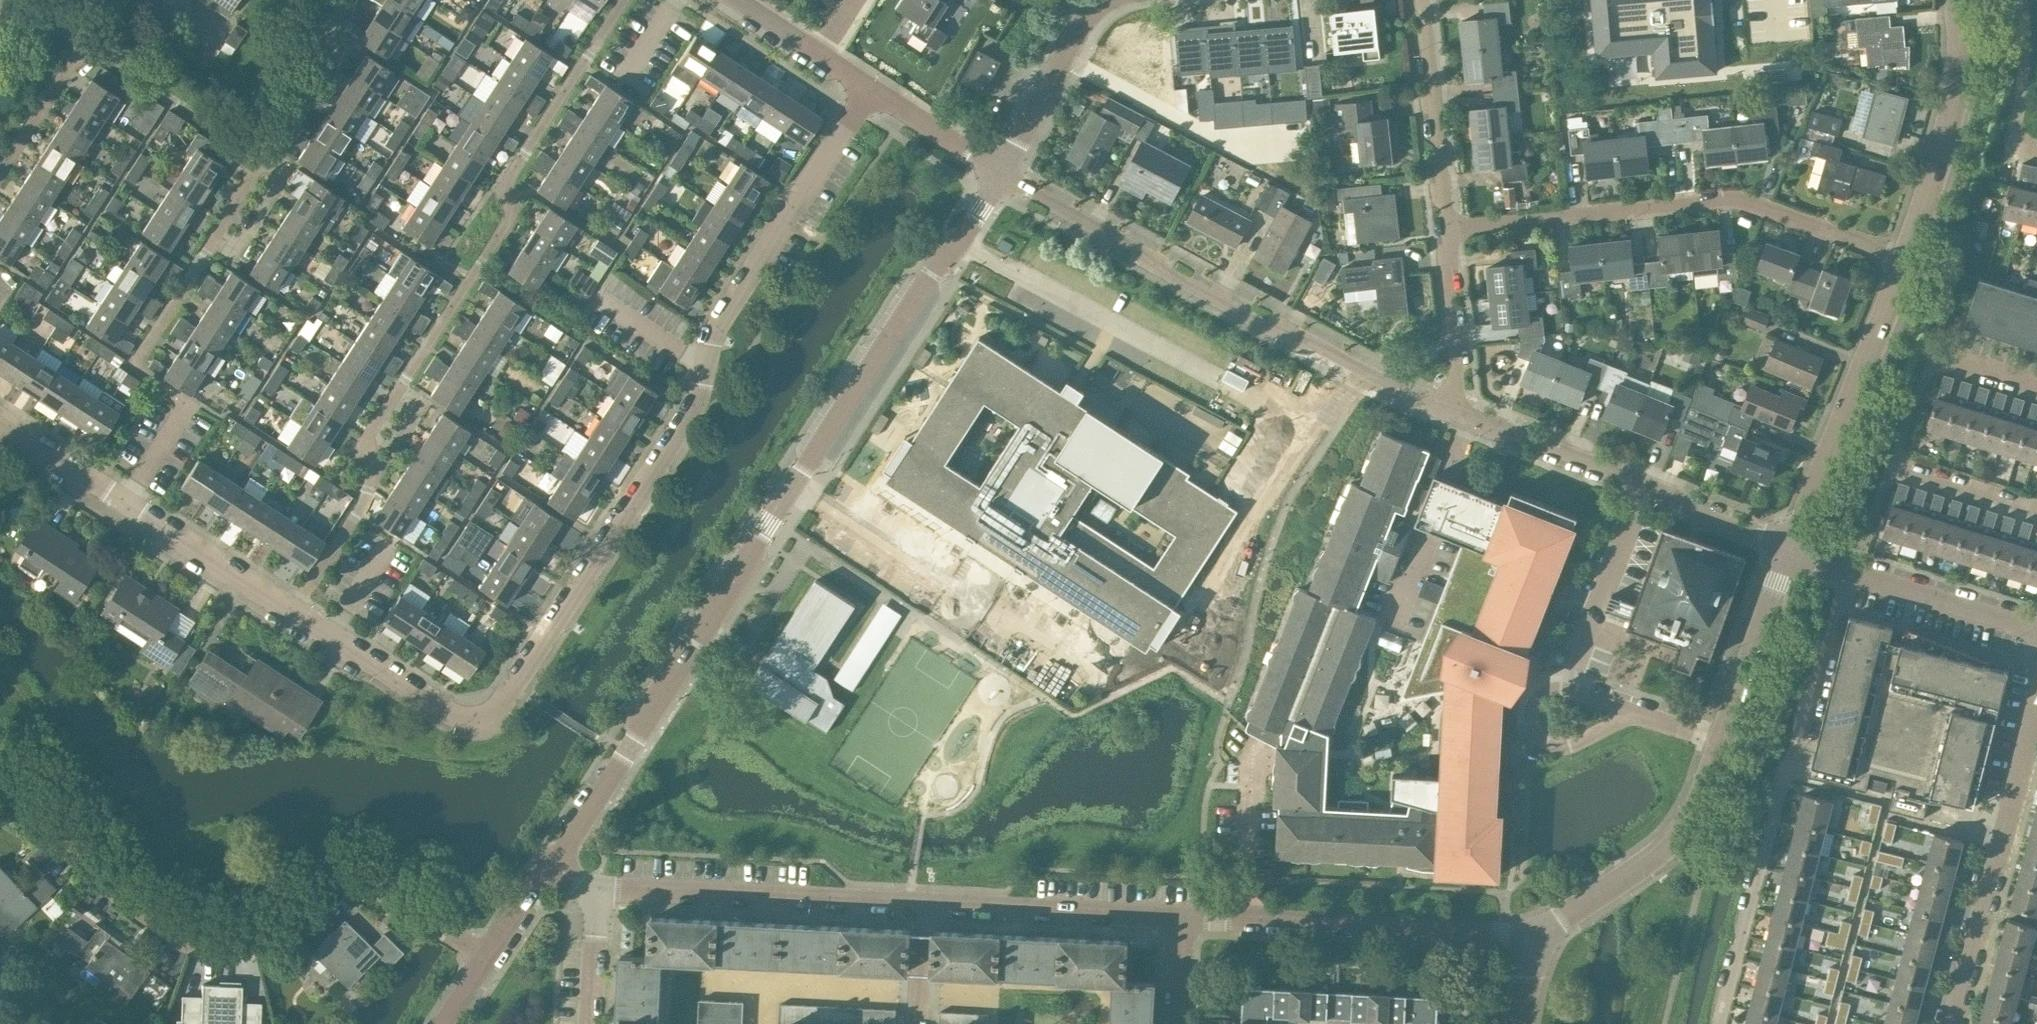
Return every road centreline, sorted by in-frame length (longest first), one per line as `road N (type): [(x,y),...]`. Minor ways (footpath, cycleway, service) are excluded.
road 1 (residential): [(291,610),(452,714),(481,718),(503,704),(689,420),(714,333),(872,89)]
road 2 (residential): [(554,862),(1000,175)]
road 3 (residential): [(291,610),(360,506),(371,472),(367,438),(511,217),(504,181),(624,0)]
road 4 (residential): [(486,960),(391,896),(354,884),(327,890),(269,935),(239,946),(185,938),(98,878),(0,770)]
road 5 (residential): [(1460,415),(1261,324),(1000,175)]
road 6 (tertiary): [(1531,933),(1689,819),(1792,547)]
road 7 (residential): [(1902,258),(1733,200),(1443,229)]
road 8 (residential): [(1720,1023),(1849,574)]
road 9 (residential): [(1792,547),(1460,415)]
road 10 (residential): [(1182,916),(1531,933)]
road 11 (residential): [(0,421),(291,610)]
road 12 (residential): [(251,163),(93,55),(65,72),(0,172)]
road 13 (residential): [(596,887),(924,903)]
road 14 (residential): [(1955,1023),(2036,712)]
road 15 (tertiary): [(1792,547),(1902,258)]
road 16 (tertiary): [(1902,258),(1951,114),(1958,0)]
road 17 (residential): [(924,903),(1182,916)]
road 18 (residential): [(1443,229),(1419,0)]
road 19 (residential): [(1000,175),(1092,17),(1117,0)]
road 20 (residential): [(182,402),(137,363),(215,236)]
road 21 (residential): [(2036,627),(1849,574)]
road 22 (residential): [(1460,415),(1443,229)]
road 23 (residential): [(272,154),(332,67),(325,35),(348,0)]
road 24 (residential): [(2036,148),(2012,142),(2022,84),(2022,0)]
road 25 (residential): [(1000,175),(872,89)]
road 26 (residential): [(2036,509),(1893,466)]
road 27 (residential): [(272,154),(290,166),(237,251),(215,236)]
road 28 (residential): [(588,1023),(596,887)]
road 29 (residential): [(917,1023),(924,903)]

